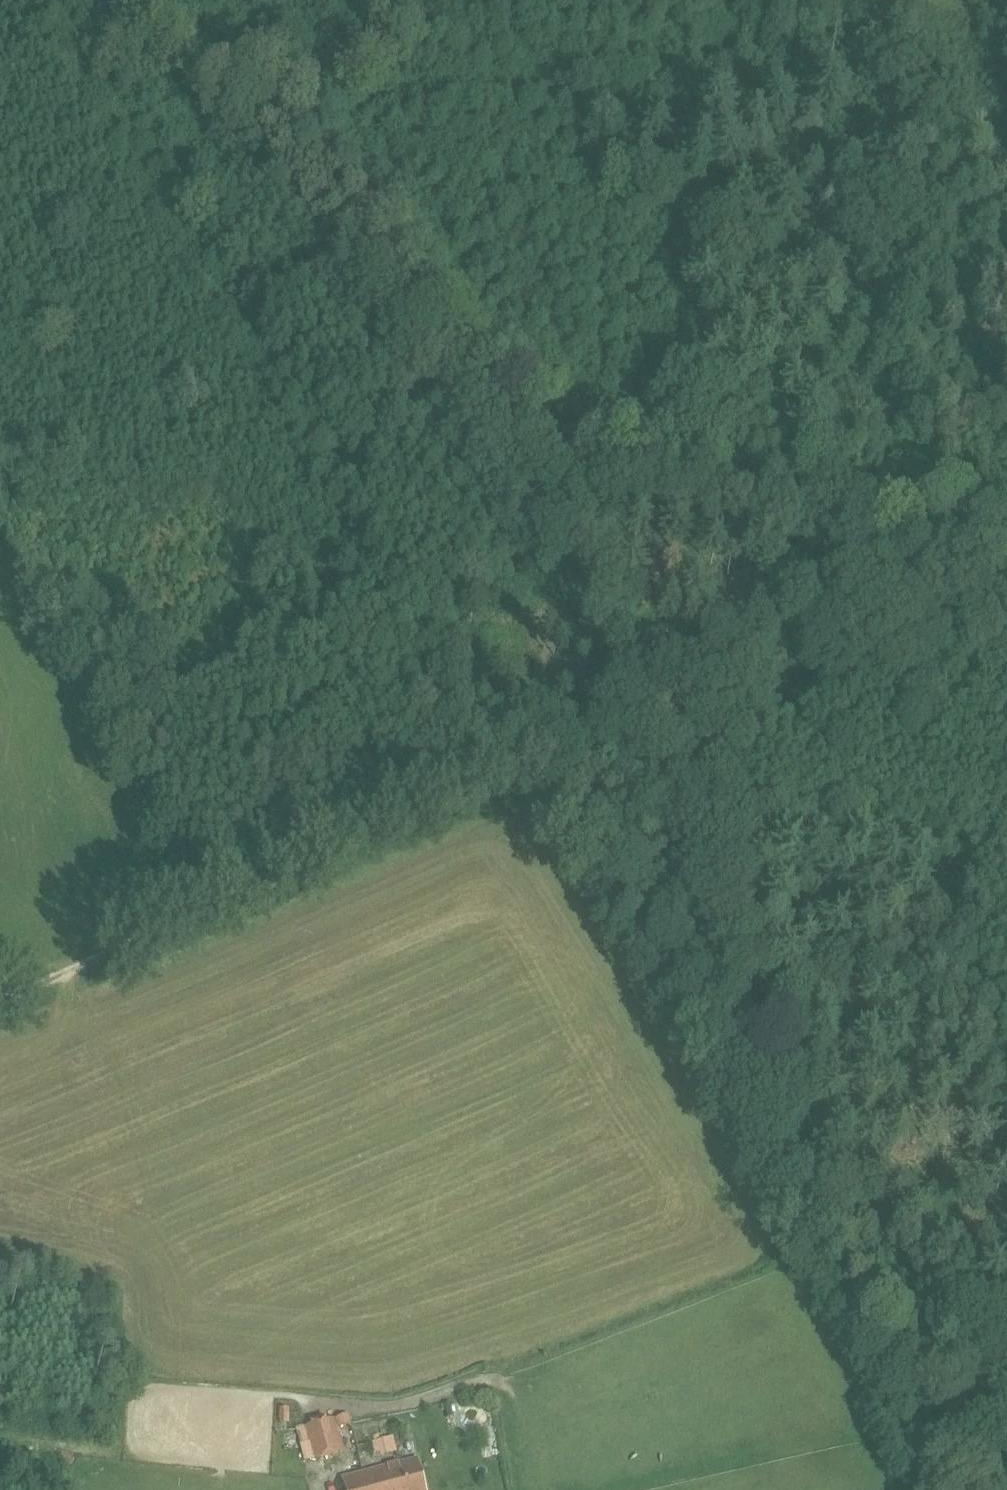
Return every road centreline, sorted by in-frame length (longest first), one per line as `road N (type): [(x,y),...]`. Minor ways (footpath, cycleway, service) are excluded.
road 1 (track): [(996,1489),(894,1349),(819,1218),(774,1108),(655,703),(486,420)]
road 2 (track): [(132,0),(368,230),(401,300),(486,420),(859,562),(958,575)]
road 3 (track): [(958,575),(0,991)]

